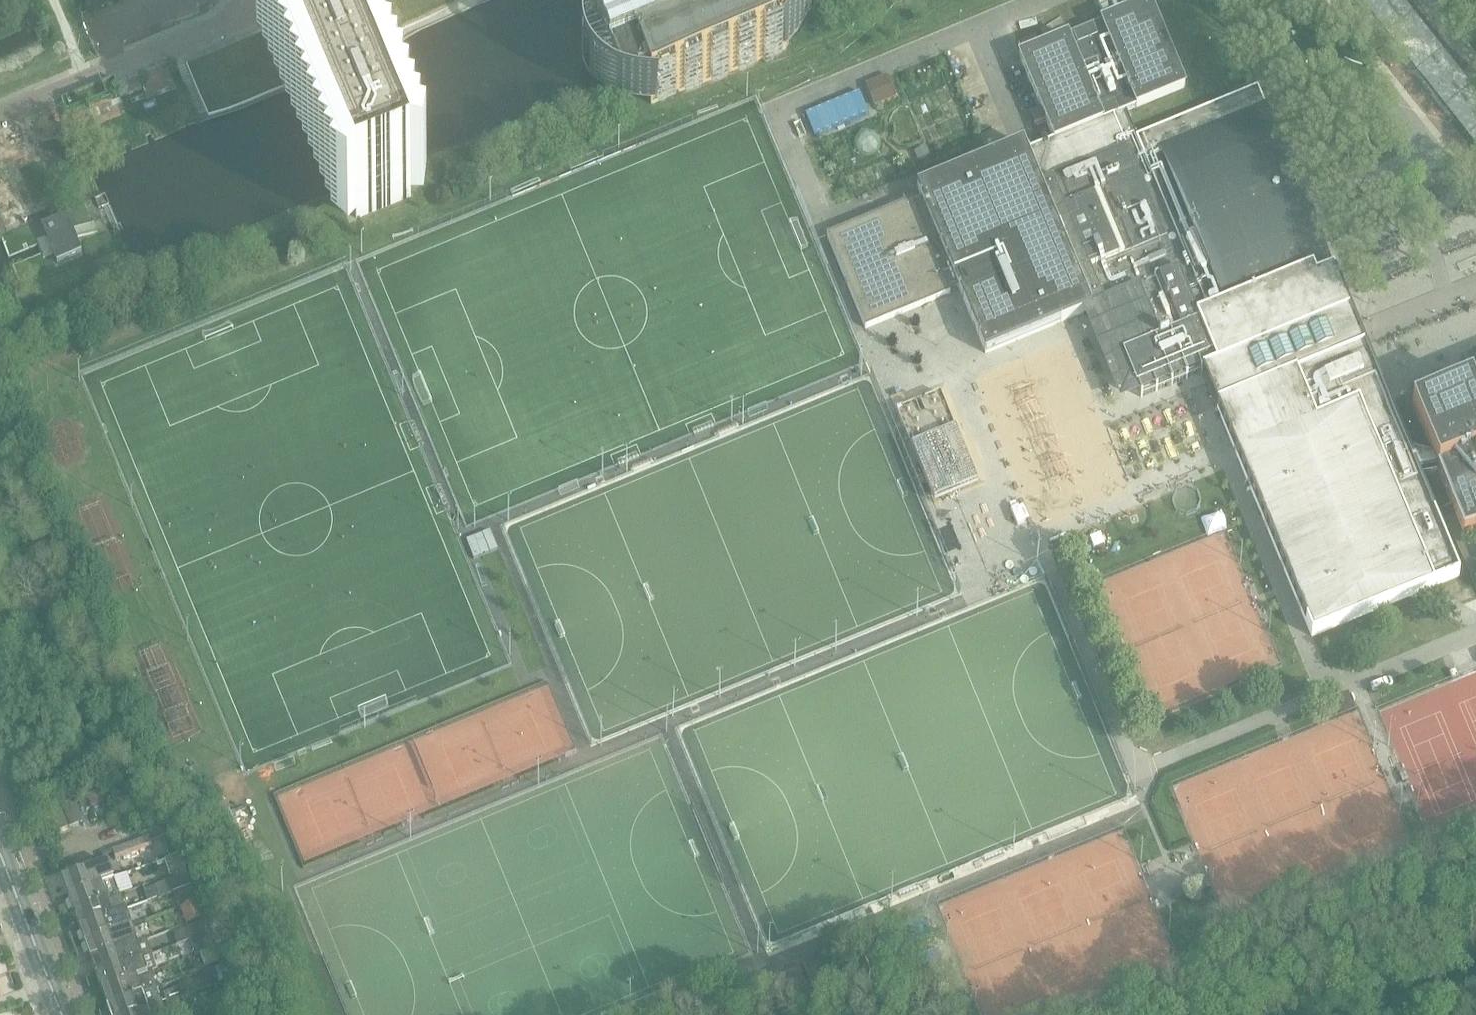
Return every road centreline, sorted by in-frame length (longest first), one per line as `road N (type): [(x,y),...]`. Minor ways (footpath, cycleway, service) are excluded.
road 1 (residential): [(0,116),(256,8)]
road 2 (tertiary): [(62,1014),(0,851)]

